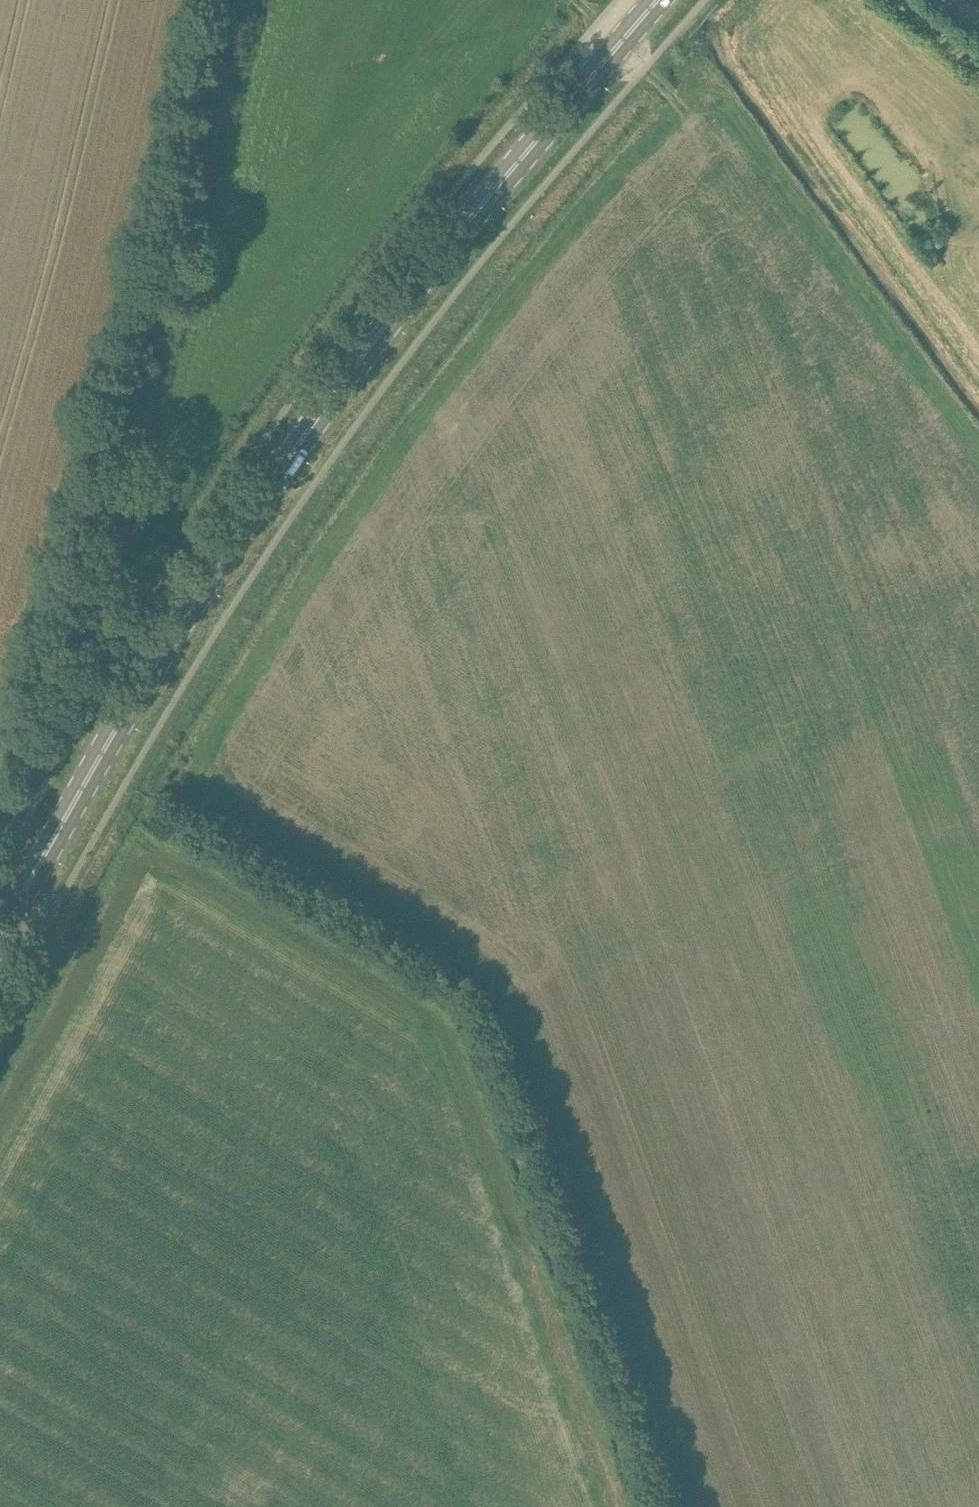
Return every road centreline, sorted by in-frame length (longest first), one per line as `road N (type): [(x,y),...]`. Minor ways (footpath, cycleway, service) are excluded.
road 1 (primary): [(0,936),(115,732),(281,471),(494,190),(658,0)]

